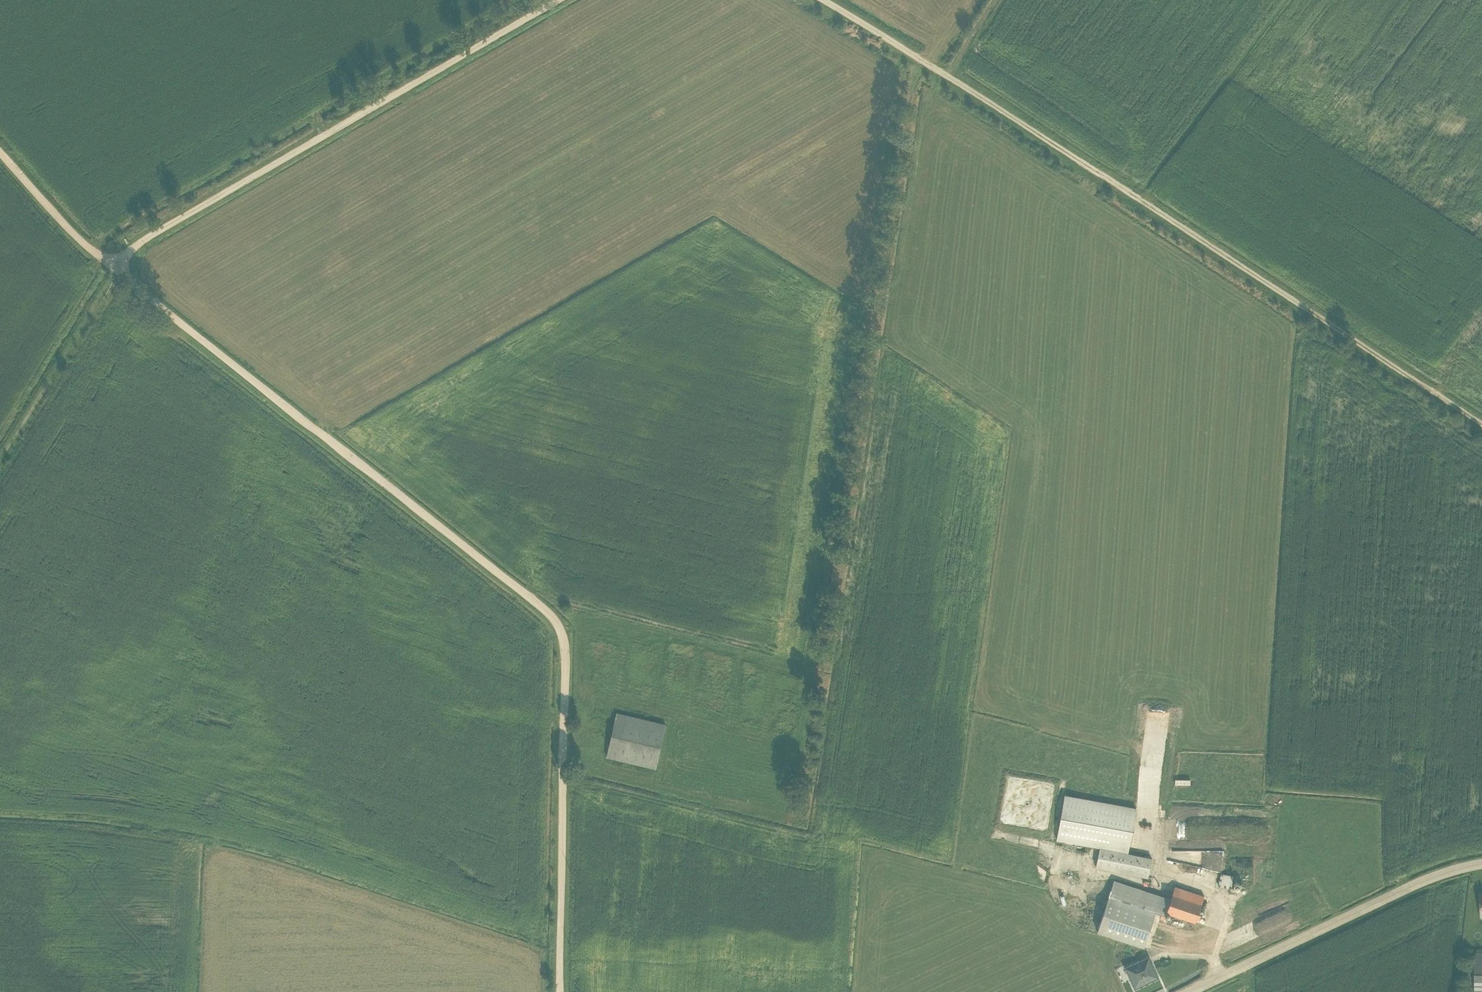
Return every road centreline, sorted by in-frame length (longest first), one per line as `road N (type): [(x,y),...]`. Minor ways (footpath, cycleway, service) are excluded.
road 1 (track): [(115,270),(556,620),(566,643),(561,991)]
road 2 (track): [(824,0),(1481,423)]
road 3 (track): [(115,270),(140,241),(561,0)]
road 4 (unclassified): [(1481,863),(1428,879),(1189,991)]
road 5 (track): [(0,149),(115,270)]

